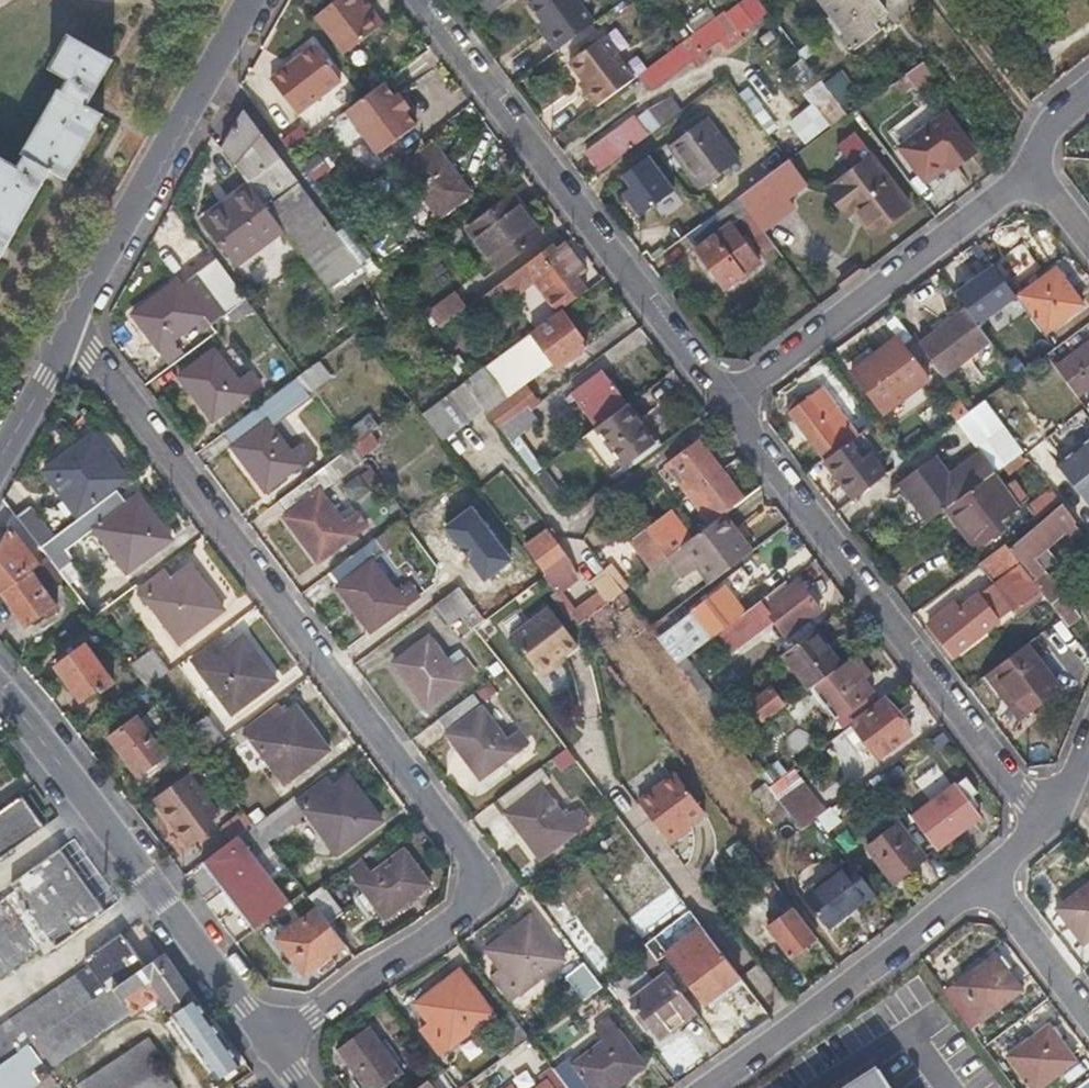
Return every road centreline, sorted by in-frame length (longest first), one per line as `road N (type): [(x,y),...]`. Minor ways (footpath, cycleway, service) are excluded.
road 1 (residential): [(274,1044),(460,910),(474,885),(469,852),(90,353),(67,336)]
road 2 (residential): [(724,403),(1051,827)]
road 3 (residential): [(414,0),(724,403)]
road 4 (residential): [(274,1044),(0,693)]
road 5 (residential): [(67,336),(255,0)]
road 6 (residential): [(1030,170),(724,403)]
road 7 (residential): [(983,875),(706,1087)]
road 8 (residential): [(1088,1014),(983,875)]
road 9 (residential): [(0,453),(67,336)]

